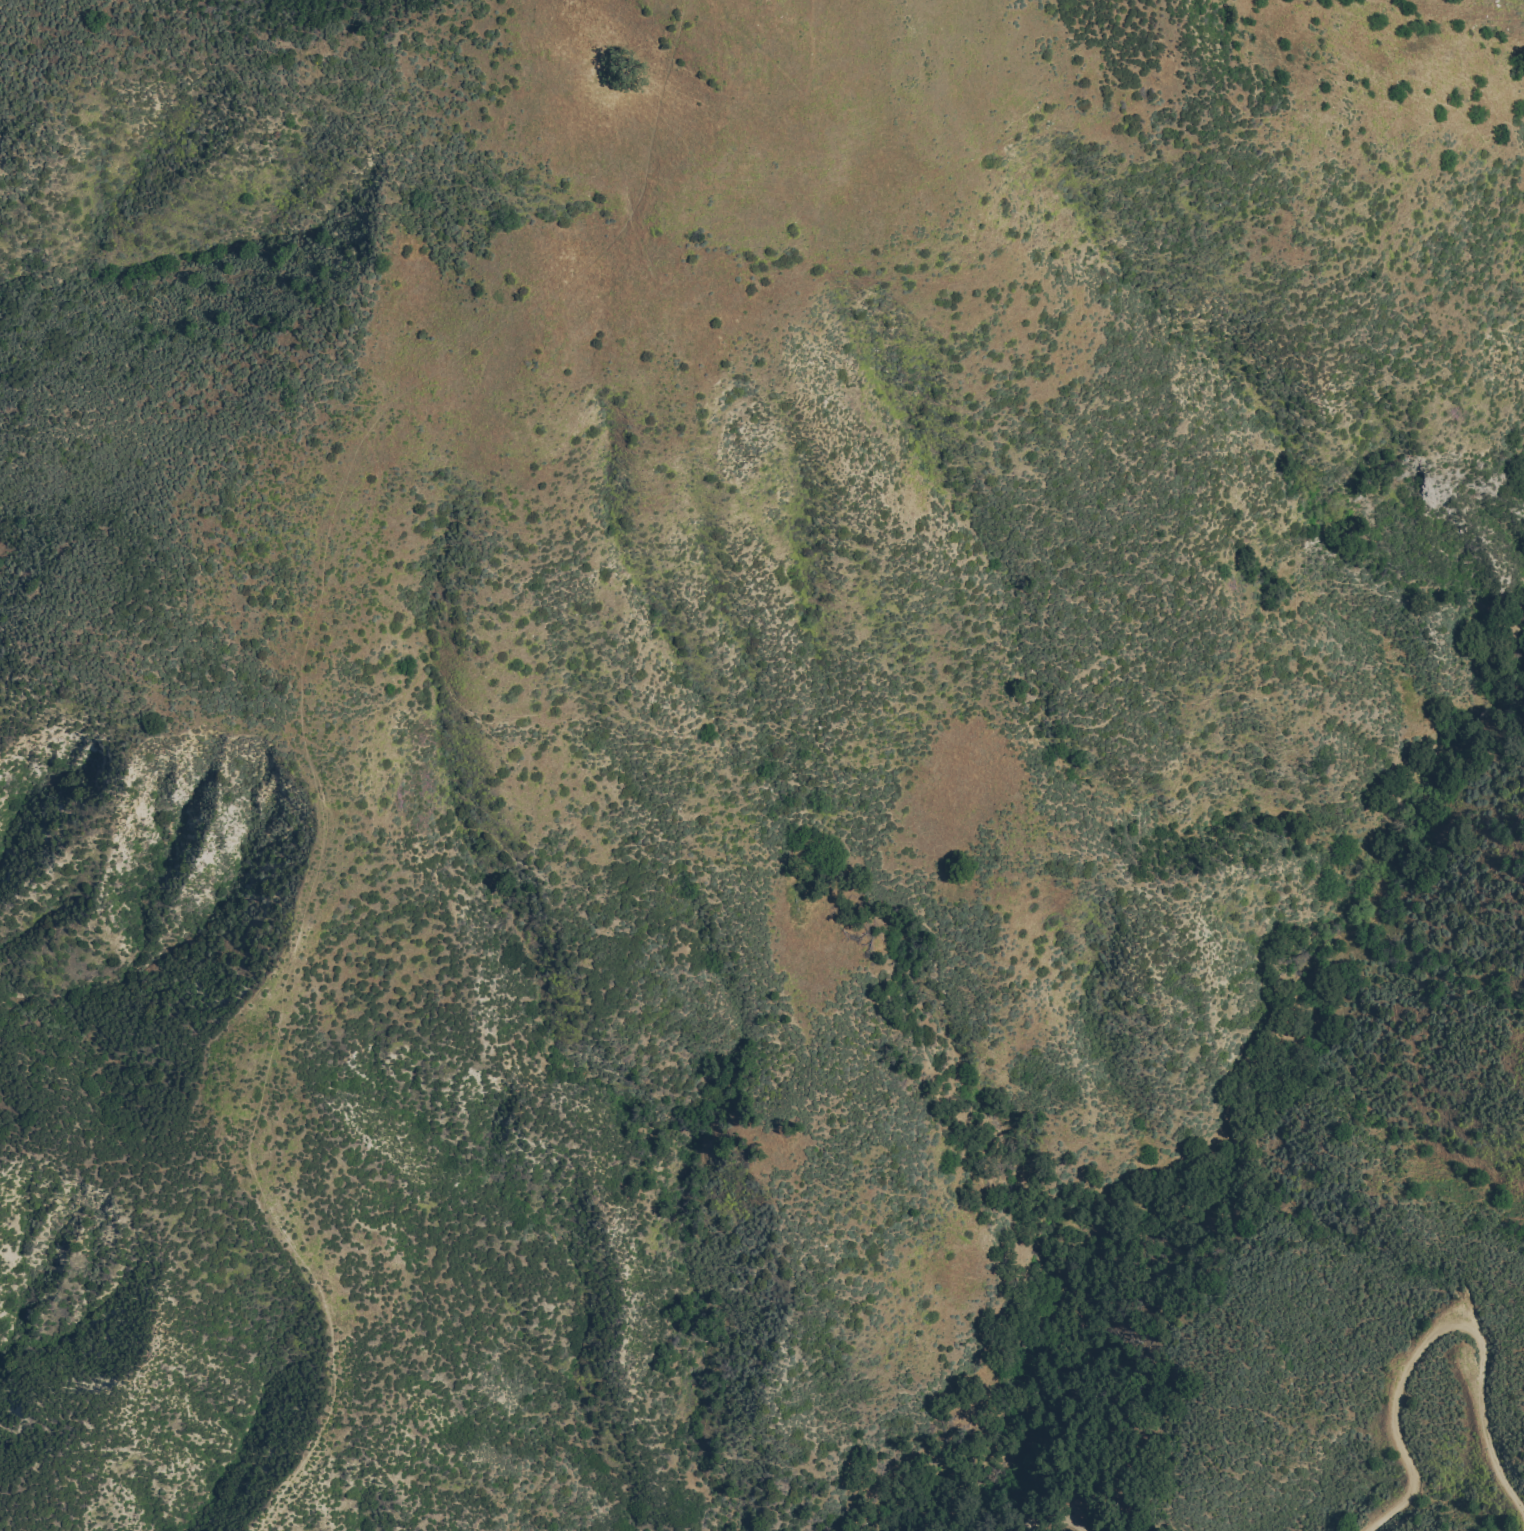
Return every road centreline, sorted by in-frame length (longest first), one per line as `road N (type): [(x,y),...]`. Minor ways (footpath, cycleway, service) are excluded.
road 1 (track): [(1376,1530),(1416,1492),(1400,1425),(1405,1378),(1430,1340),(1458,1322),(1484,1337),(1494,1450),(1523,1511)]

